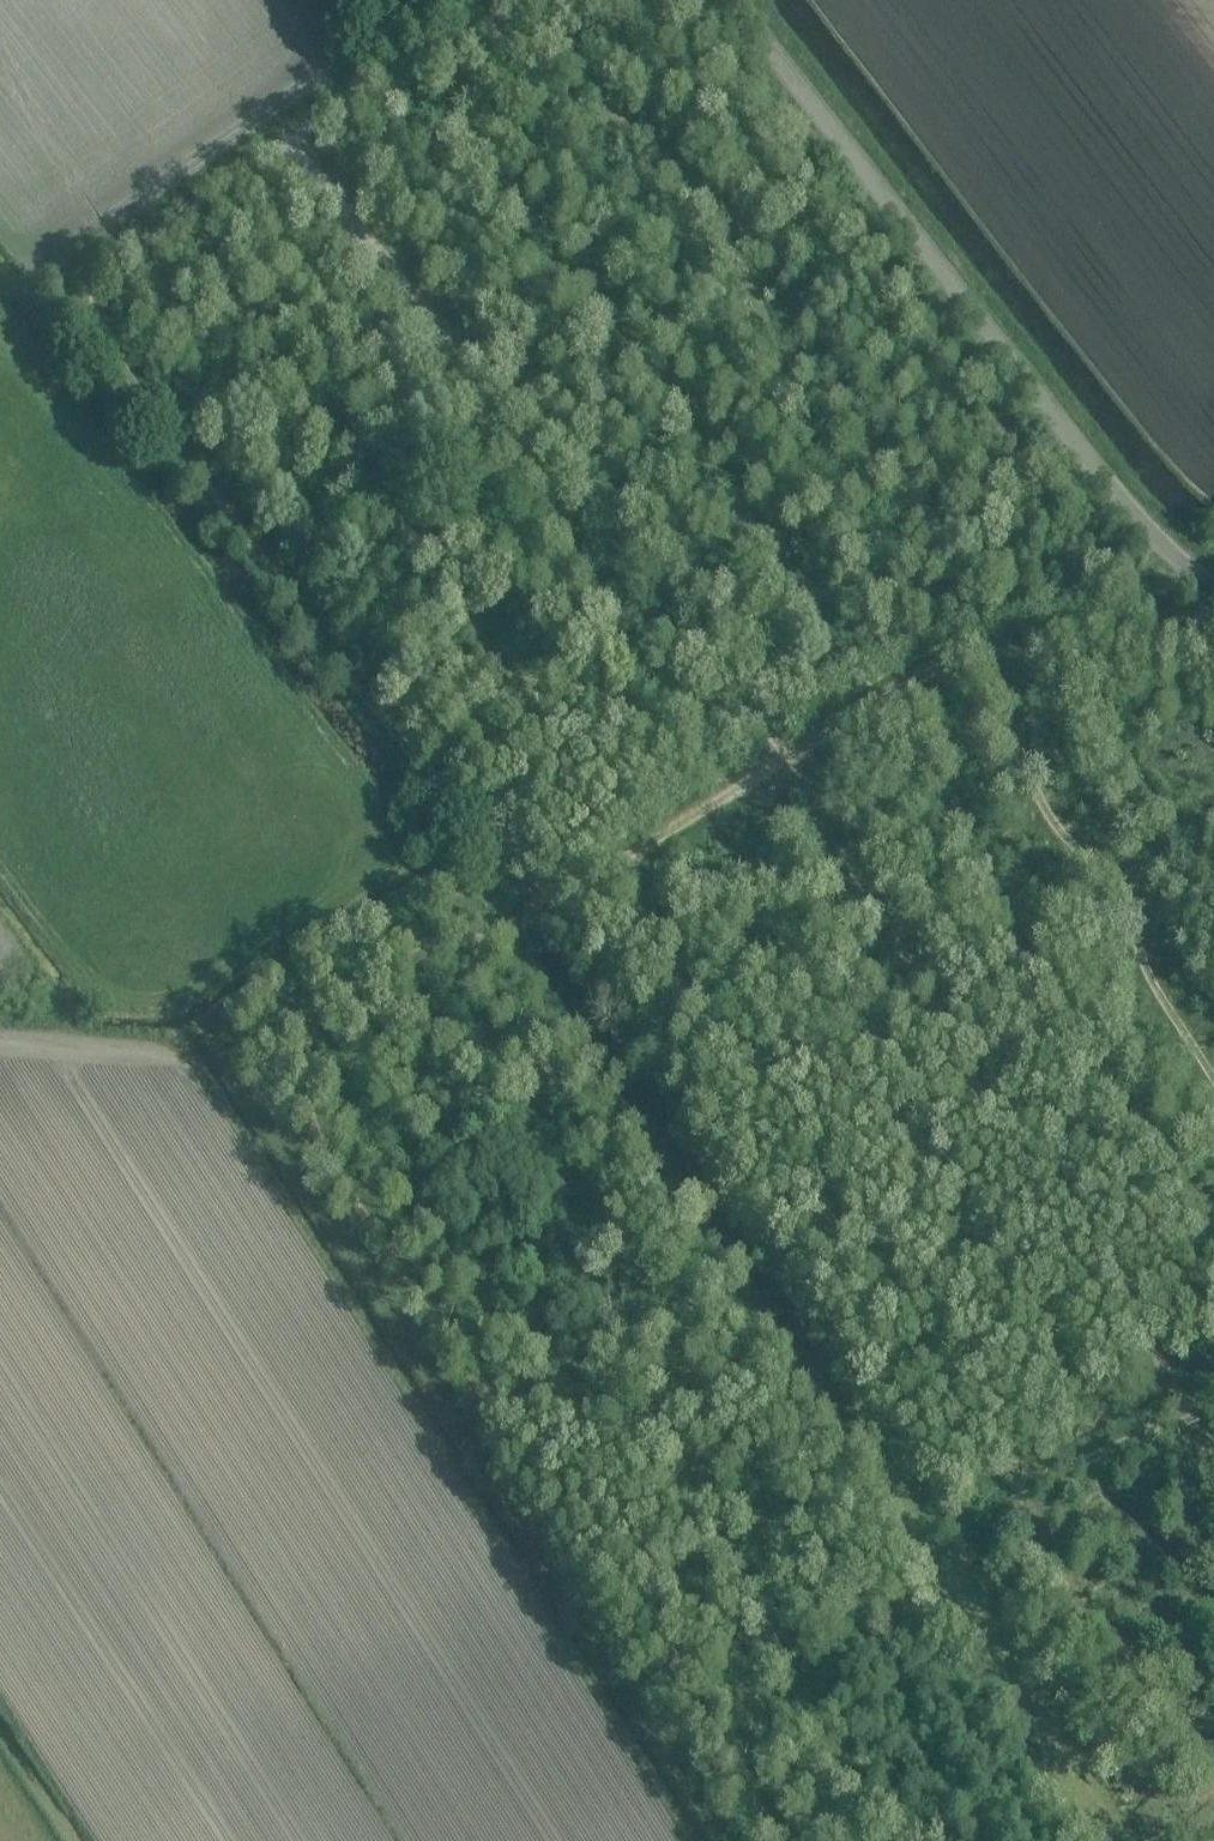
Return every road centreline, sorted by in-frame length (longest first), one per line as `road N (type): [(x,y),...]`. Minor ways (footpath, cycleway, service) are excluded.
road 1 (unclassified): [(1213,590),(1094,471),(732,0)]

